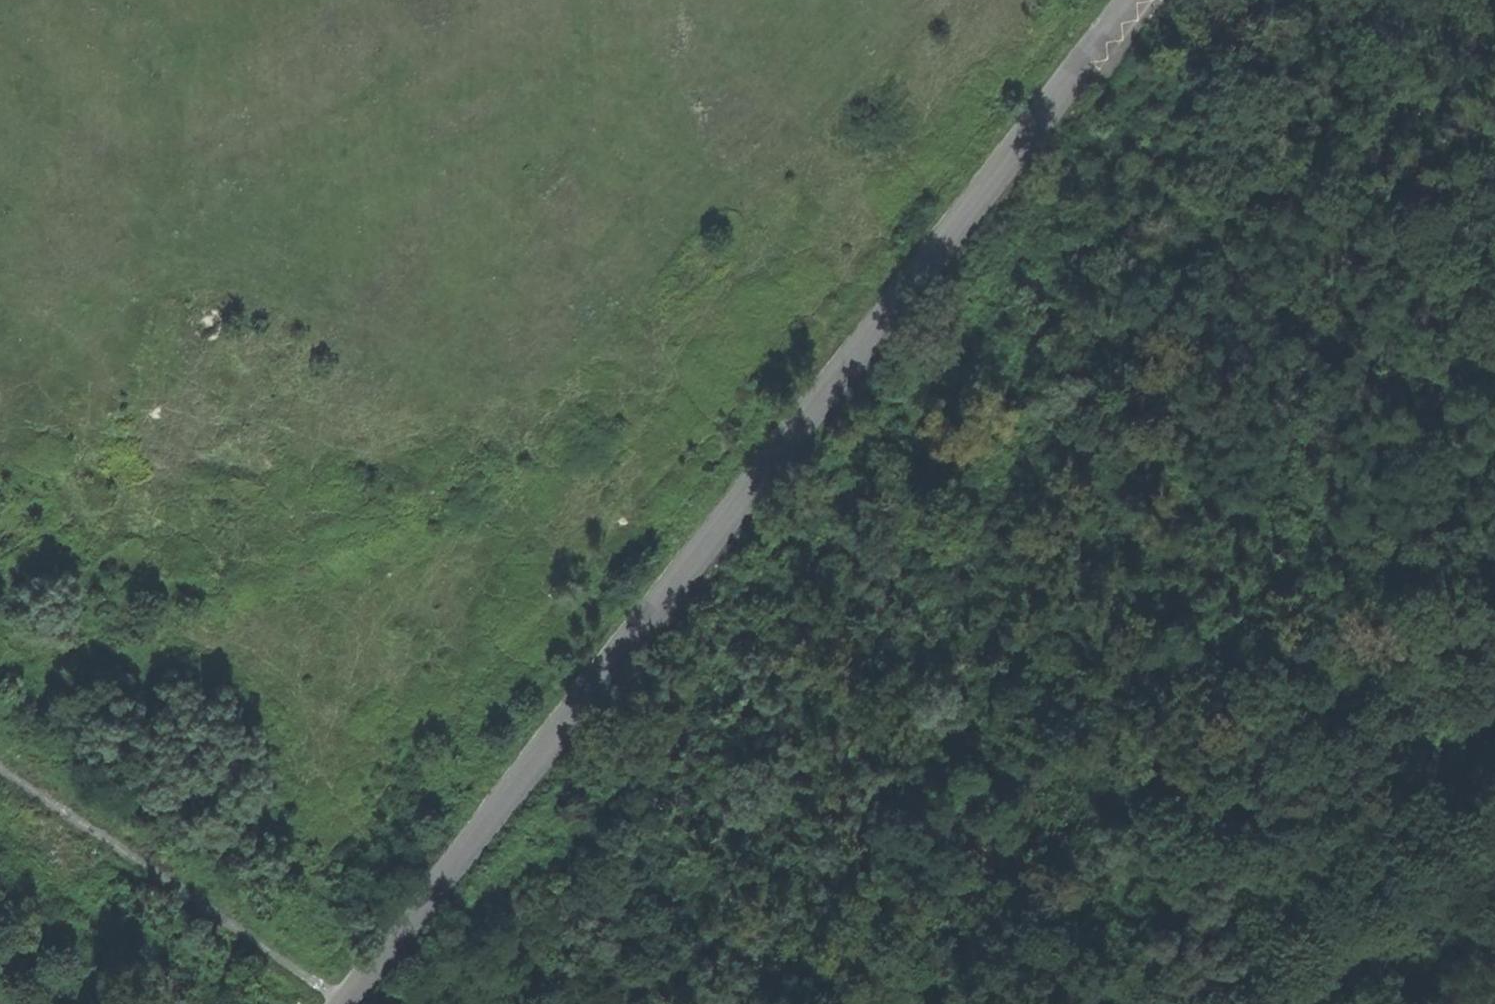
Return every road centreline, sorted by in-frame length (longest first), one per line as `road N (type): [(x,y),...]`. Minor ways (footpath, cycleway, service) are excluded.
road 1 (unclassified): [(1133,0),(352,1003)]
road 2 (track): [(1494,767),(1218,1003)]

